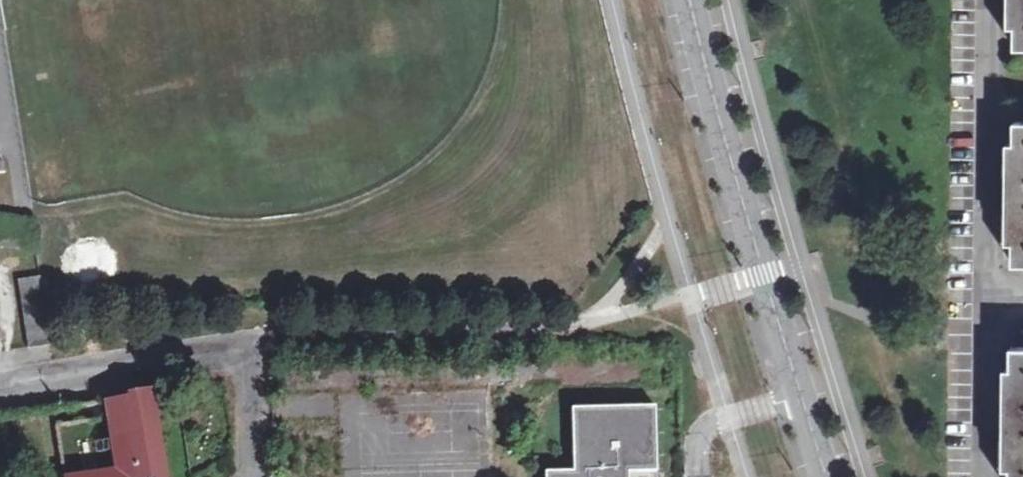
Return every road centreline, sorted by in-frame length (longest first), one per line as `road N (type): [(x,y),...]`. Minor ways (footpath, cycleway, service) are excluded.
road 1 (tertiary): [(689,0),(826,476)]
road 2 (residential): [(0,393),(244,355),(249,476)]

